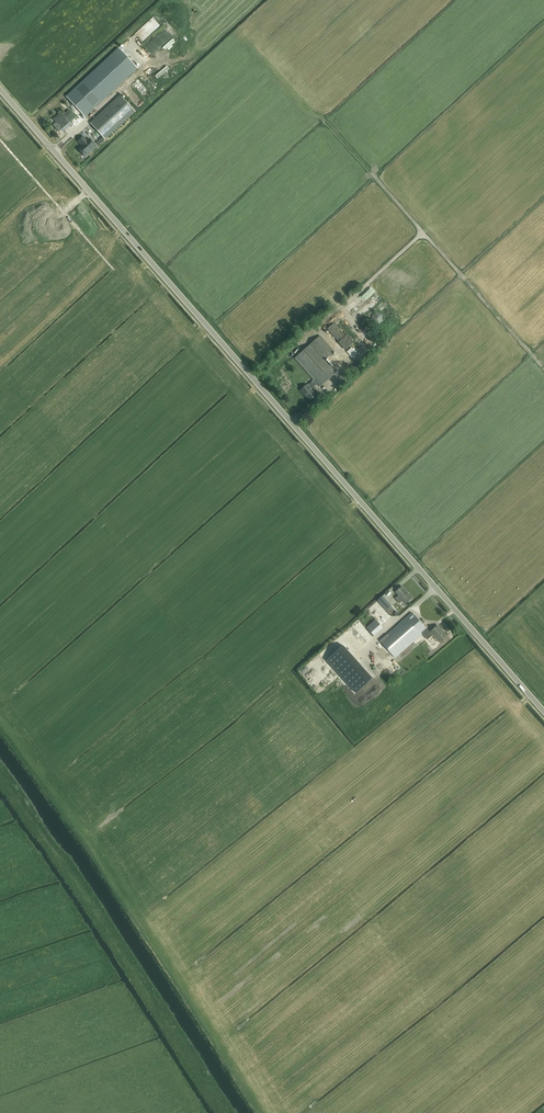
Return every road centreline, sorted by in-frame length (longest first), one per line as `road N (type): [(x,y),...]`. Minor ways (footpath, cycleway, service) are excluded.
road 1 (tertiary): [(543,712),(0,90)]

